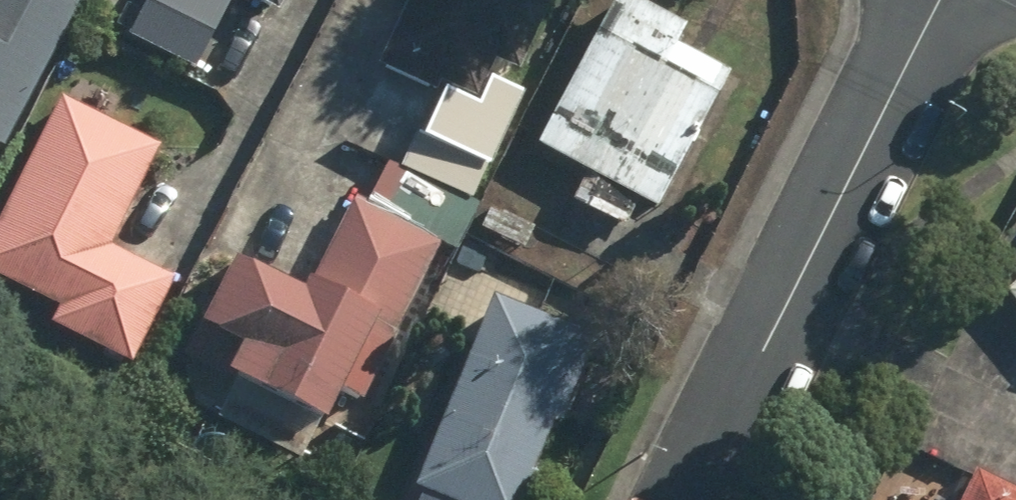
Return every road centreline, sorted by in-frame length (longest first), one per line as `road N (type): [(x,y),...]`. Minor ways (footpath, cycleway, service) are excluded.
road 1 (residential): [(695,499),(940,0)]

